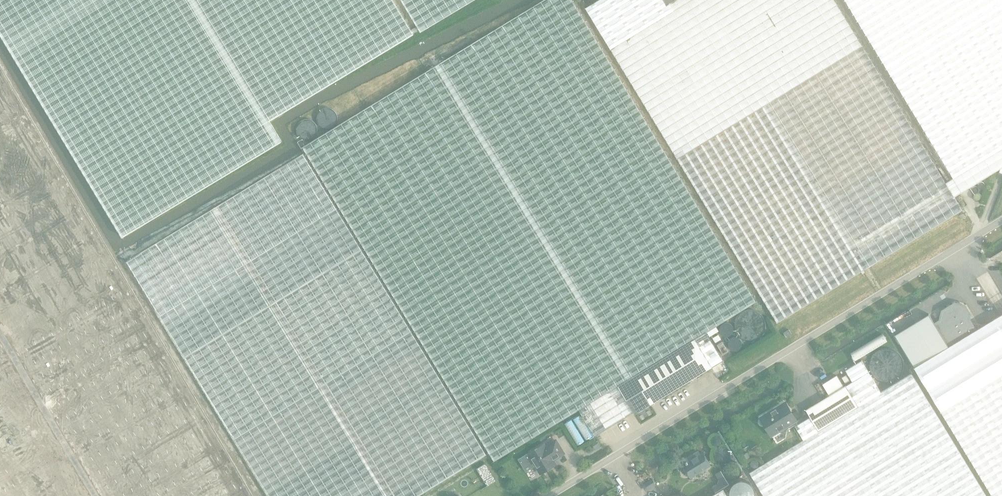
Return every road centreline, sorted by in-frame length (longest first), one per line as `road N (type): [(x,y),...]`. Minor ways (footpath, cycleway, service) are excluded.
road 1 (unclassified): [(1001,222),(548,495)]

